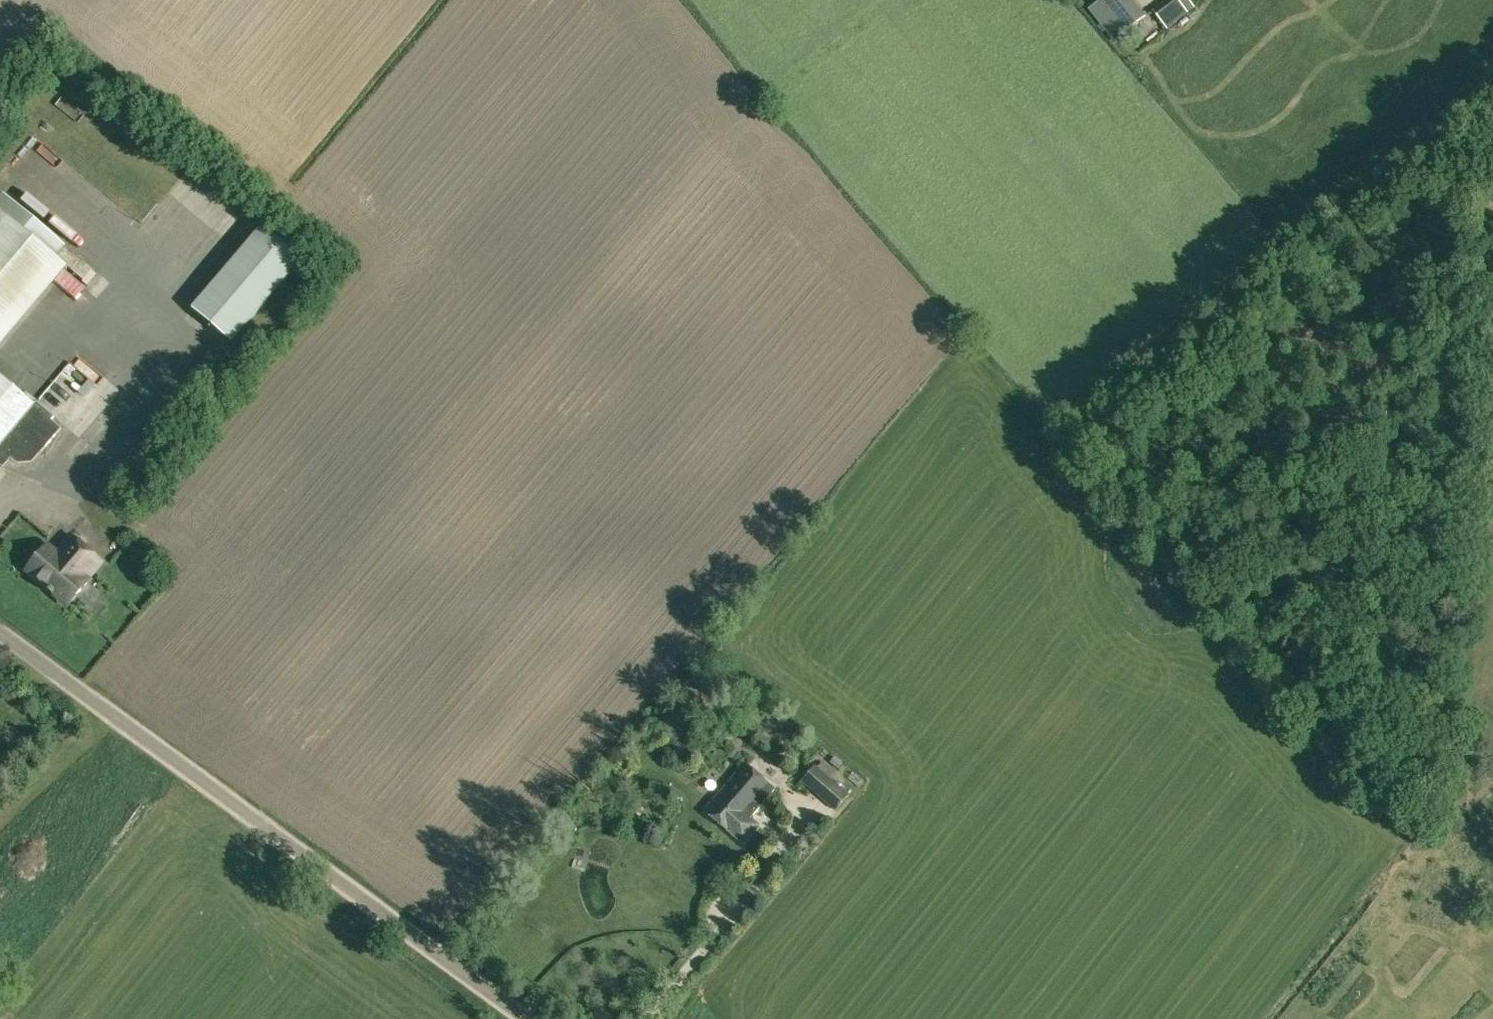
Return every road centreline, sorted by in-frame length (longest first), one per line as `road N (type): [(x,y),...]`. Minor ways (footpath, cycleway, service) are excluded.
road 1 (unclassified): [(541,1018),(0,631)]

